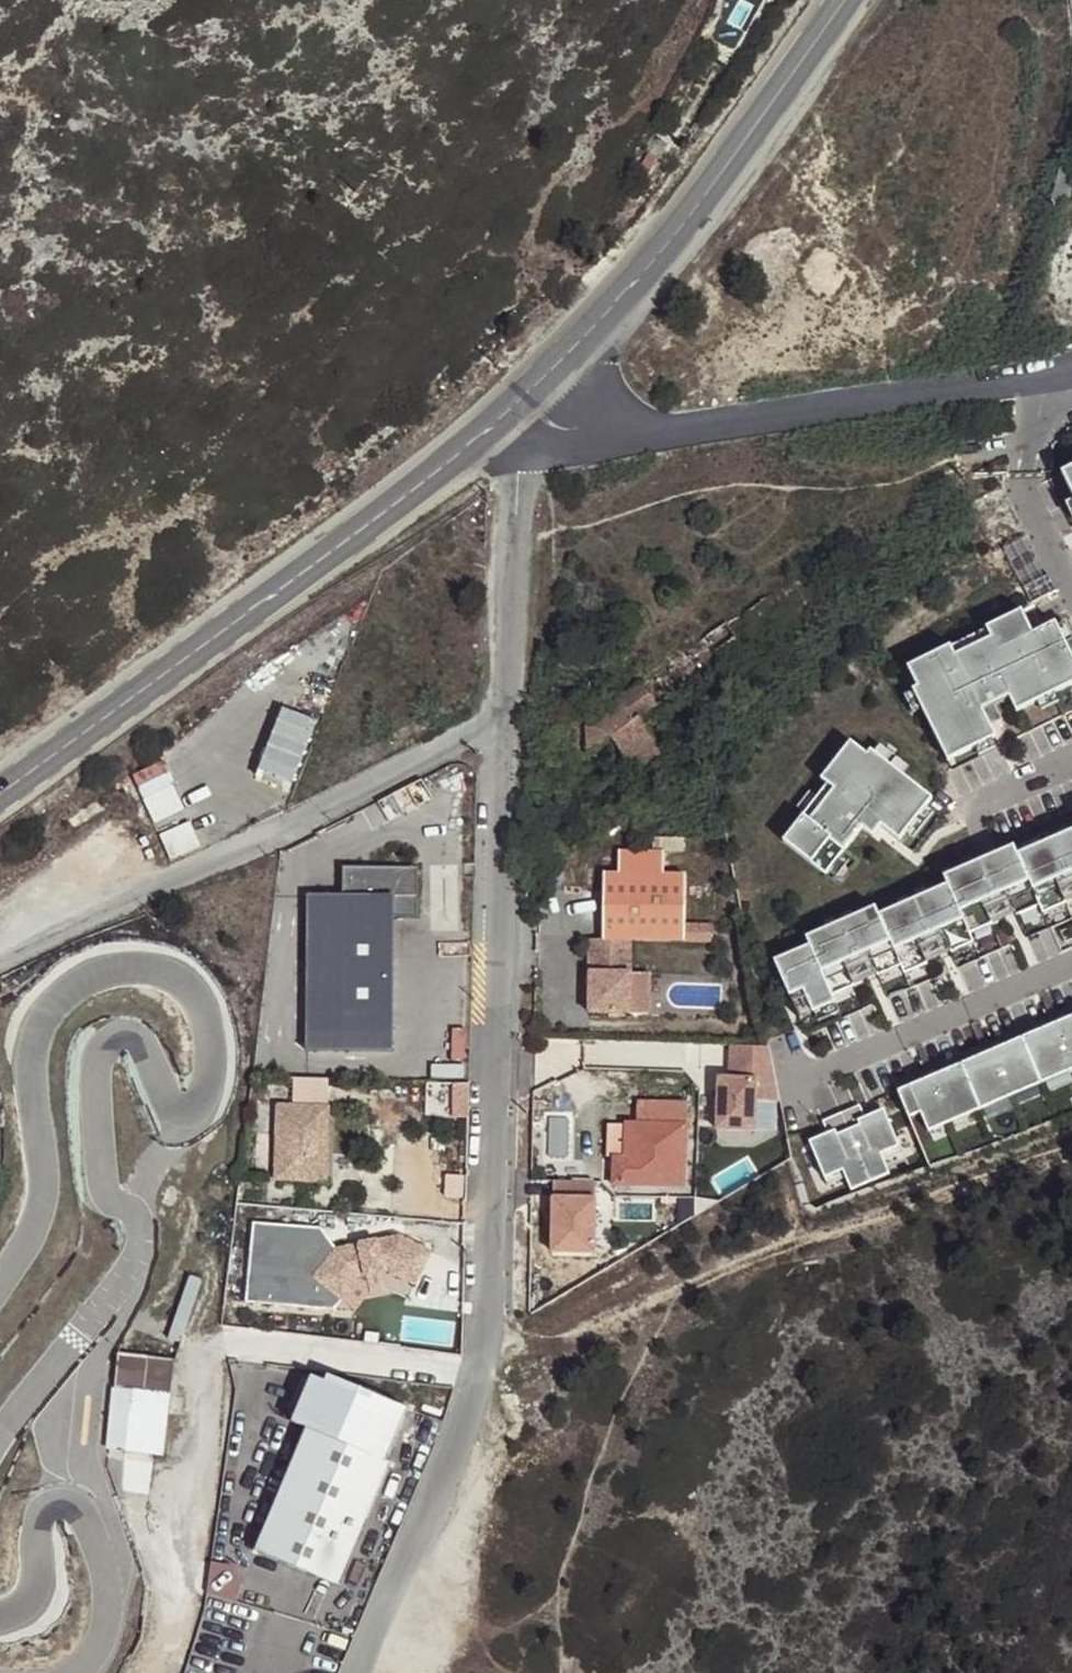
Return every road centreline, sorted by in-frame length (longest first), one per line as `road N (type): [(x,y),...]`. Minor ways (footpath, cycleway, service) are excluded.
road 1 (residential): [(509,712),(487,1315),(473,1377),(358,1672)]
road 2 (secondary): [(0,791),(410,488),(526,392)]
road 3 (residential): [(0,958),(509,712)]
road 4 (residential): [(526,392),(607,430),(659,432),(1071,367)]
road 5 (secondary): [(526,392),(692,213),(850,0)]
road 6 (residential): [(526,392),(509,712)]

